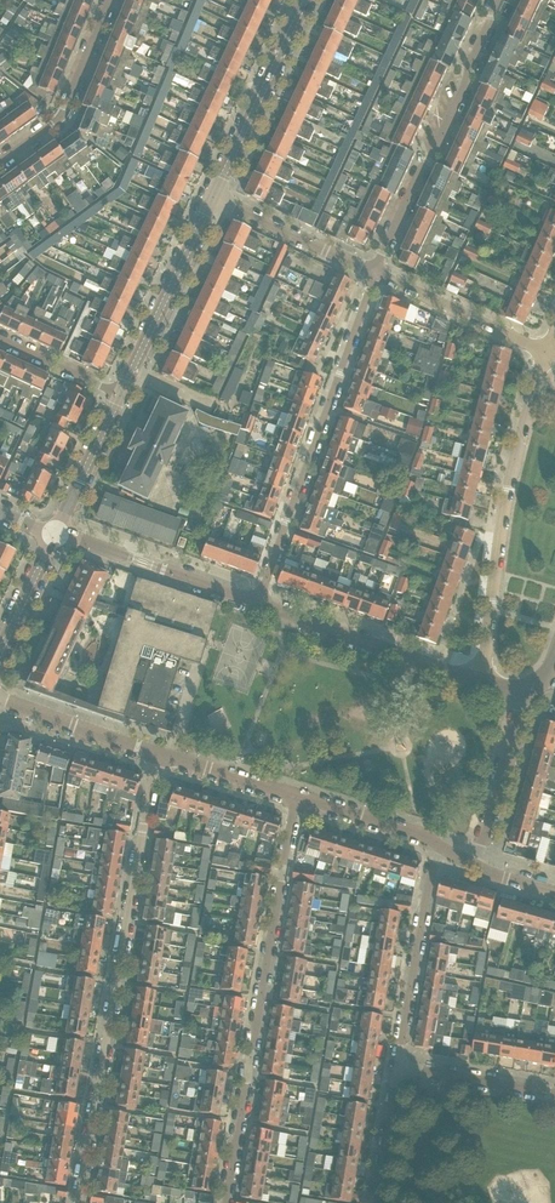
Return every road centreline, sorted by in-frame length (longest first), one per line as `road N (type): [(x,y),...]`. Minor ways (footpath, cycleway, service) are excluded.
road 1 (residential): [(157,755),(79,1202)]
road 2 (residential): [(227,1202),(296,797)]
road 3 (residential): [(372,272),(258,603)]
road 4 (residential): [(486,680),(506,495),(544,352)]
road 5 (residential): [(372,272),(500,0)]
road 6 (tertiary): [(486,680),(258,603)]
road 7 (residential): [(442,848),(430,872),(397,1067)]
road 8 (tertiary): [(213,198),(305,0)]
road 9 (tertiary): [(120,395),(213,198)]
road 10 (tertiary): [(258,603),(55,535)]
road 11 (residential): [(110,0),(59,116),(0,162)]
road 12 (residential): [(544,352),(372,272)]
road 13 (residential): [(521,691),(472,866)]
road 14 (residential): [(372,272),(213,198)]
road 15 (residential): [(157,755),(0,701)]
road 16 (residential): [(554,1095),(397,1067)]
road 17 (residential): [(442,848),(296,797)]
road 18 (tertiary): [(55,535),(120,395)]
road 19 (residential): [(296,797),(157,755)]
road 20 (residential): [(376,1202),(397,1067)]
road 21 (residential): [(120,395),(0,339)]
road 22 (tertiary): [(0,655),(55,535)]

